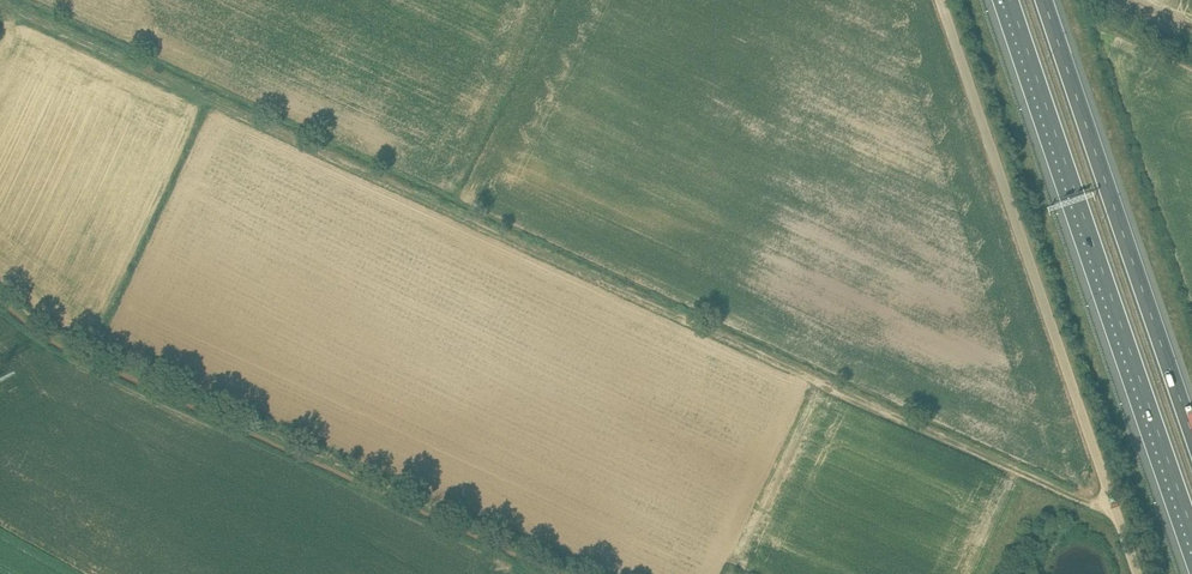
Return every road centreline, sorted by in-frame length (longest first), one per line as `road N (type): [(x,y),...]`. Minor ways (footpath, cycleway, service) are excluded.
road 1 (track): [(14,1),(1114,507)]
road 2 (unclassified): [(1137,573),(938,0)]
road 3 (motorway): [(1009,0),(1191,527)]
road 4 (motorway): [(1191,435),(1044,0)]

